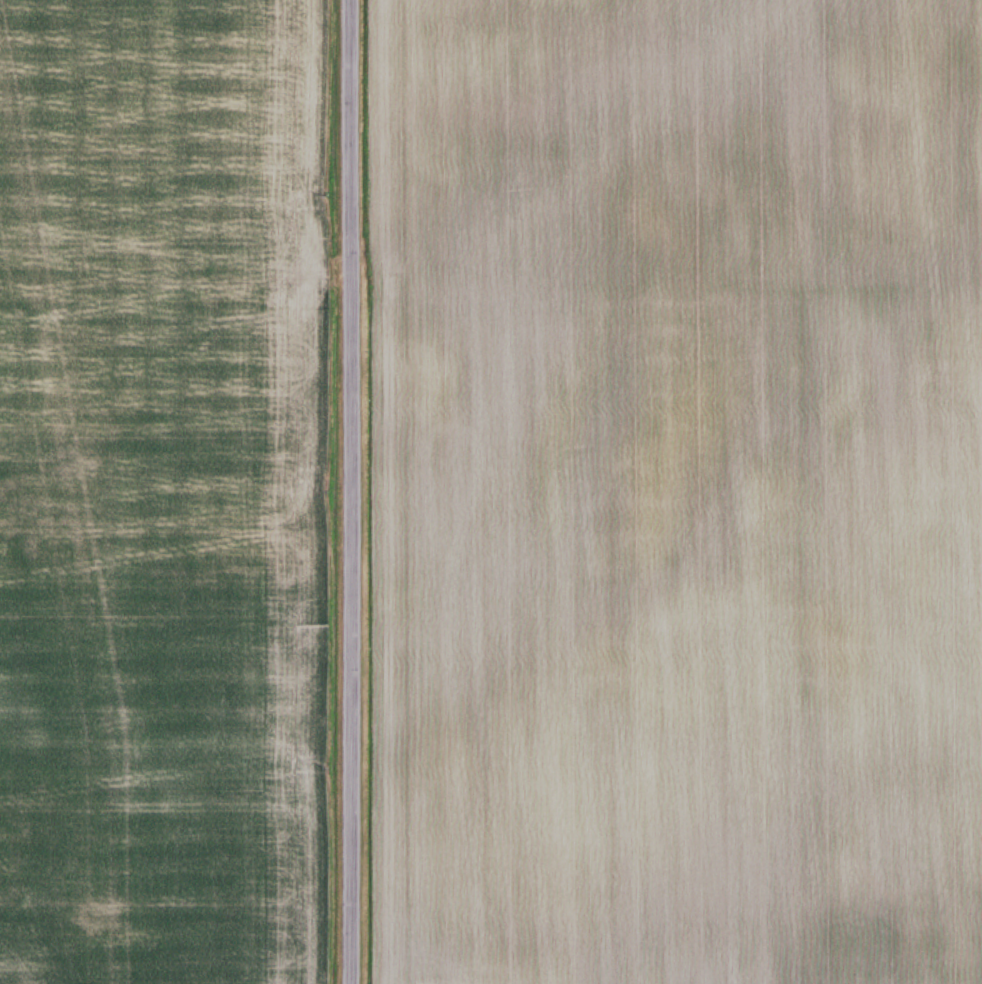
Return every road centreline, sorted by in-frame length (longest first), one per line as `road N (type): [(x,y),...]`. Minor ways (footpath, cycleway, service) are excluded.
road 1 (residential): [(348,983),(349,0)]

